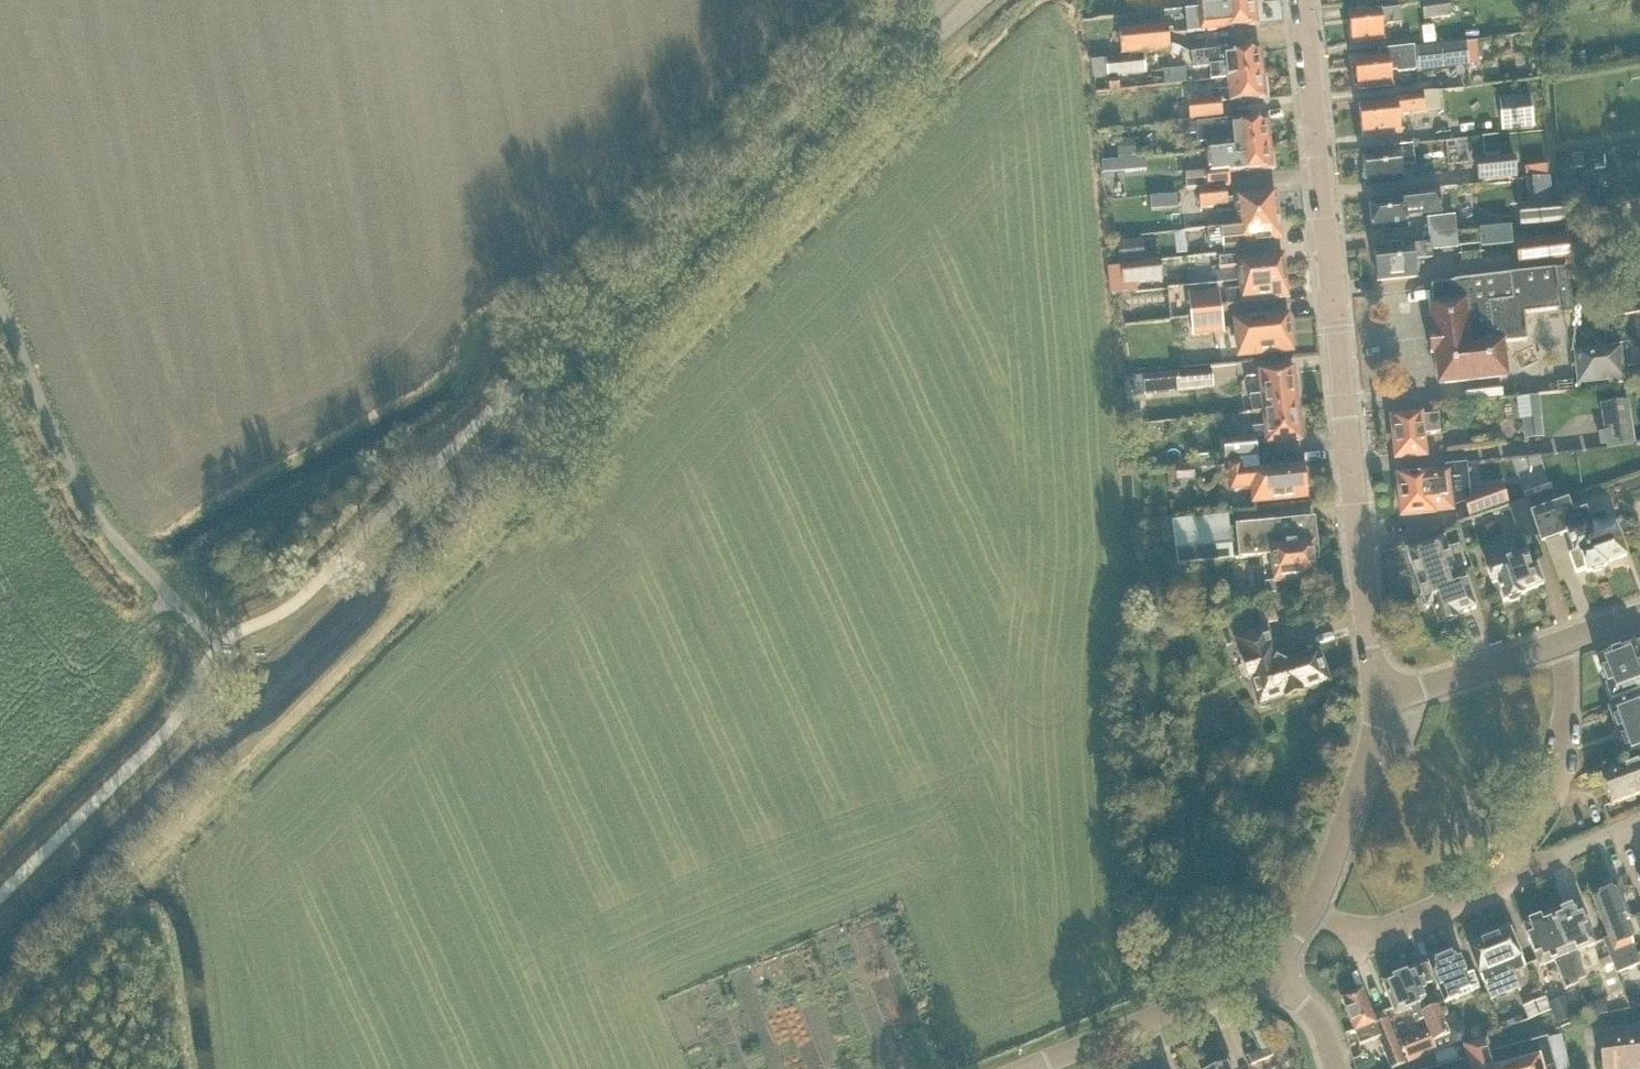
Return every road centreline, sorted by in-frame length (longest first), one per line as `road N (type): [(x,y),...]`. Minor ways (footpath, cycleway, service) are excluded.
road 1 (primary): [(269,692),(897,68)]
road 2 (unclassified): [(1378,698),(1301,0)]
road 3 (unclassified): [(269,692),(93,511),(0,302)]
road 4 (primary): [(0,959),(269,692)]
road 5 (unclassified): [(1034,1068),(1275,977)]
road 6 (residential): [(1510,882),(1561,755),(1570,689),(1563,644)]
road 7 (unclassified): [(1310,912),(1375,739),(1378,698)]
road 8 (residential): [(1310,912),(1370,935),(1510,882)]
road 9 (residential): [(1378,698),(1425,691),(1563,644)]
road 10 (residential): [(1510,882),(1639,827)]

